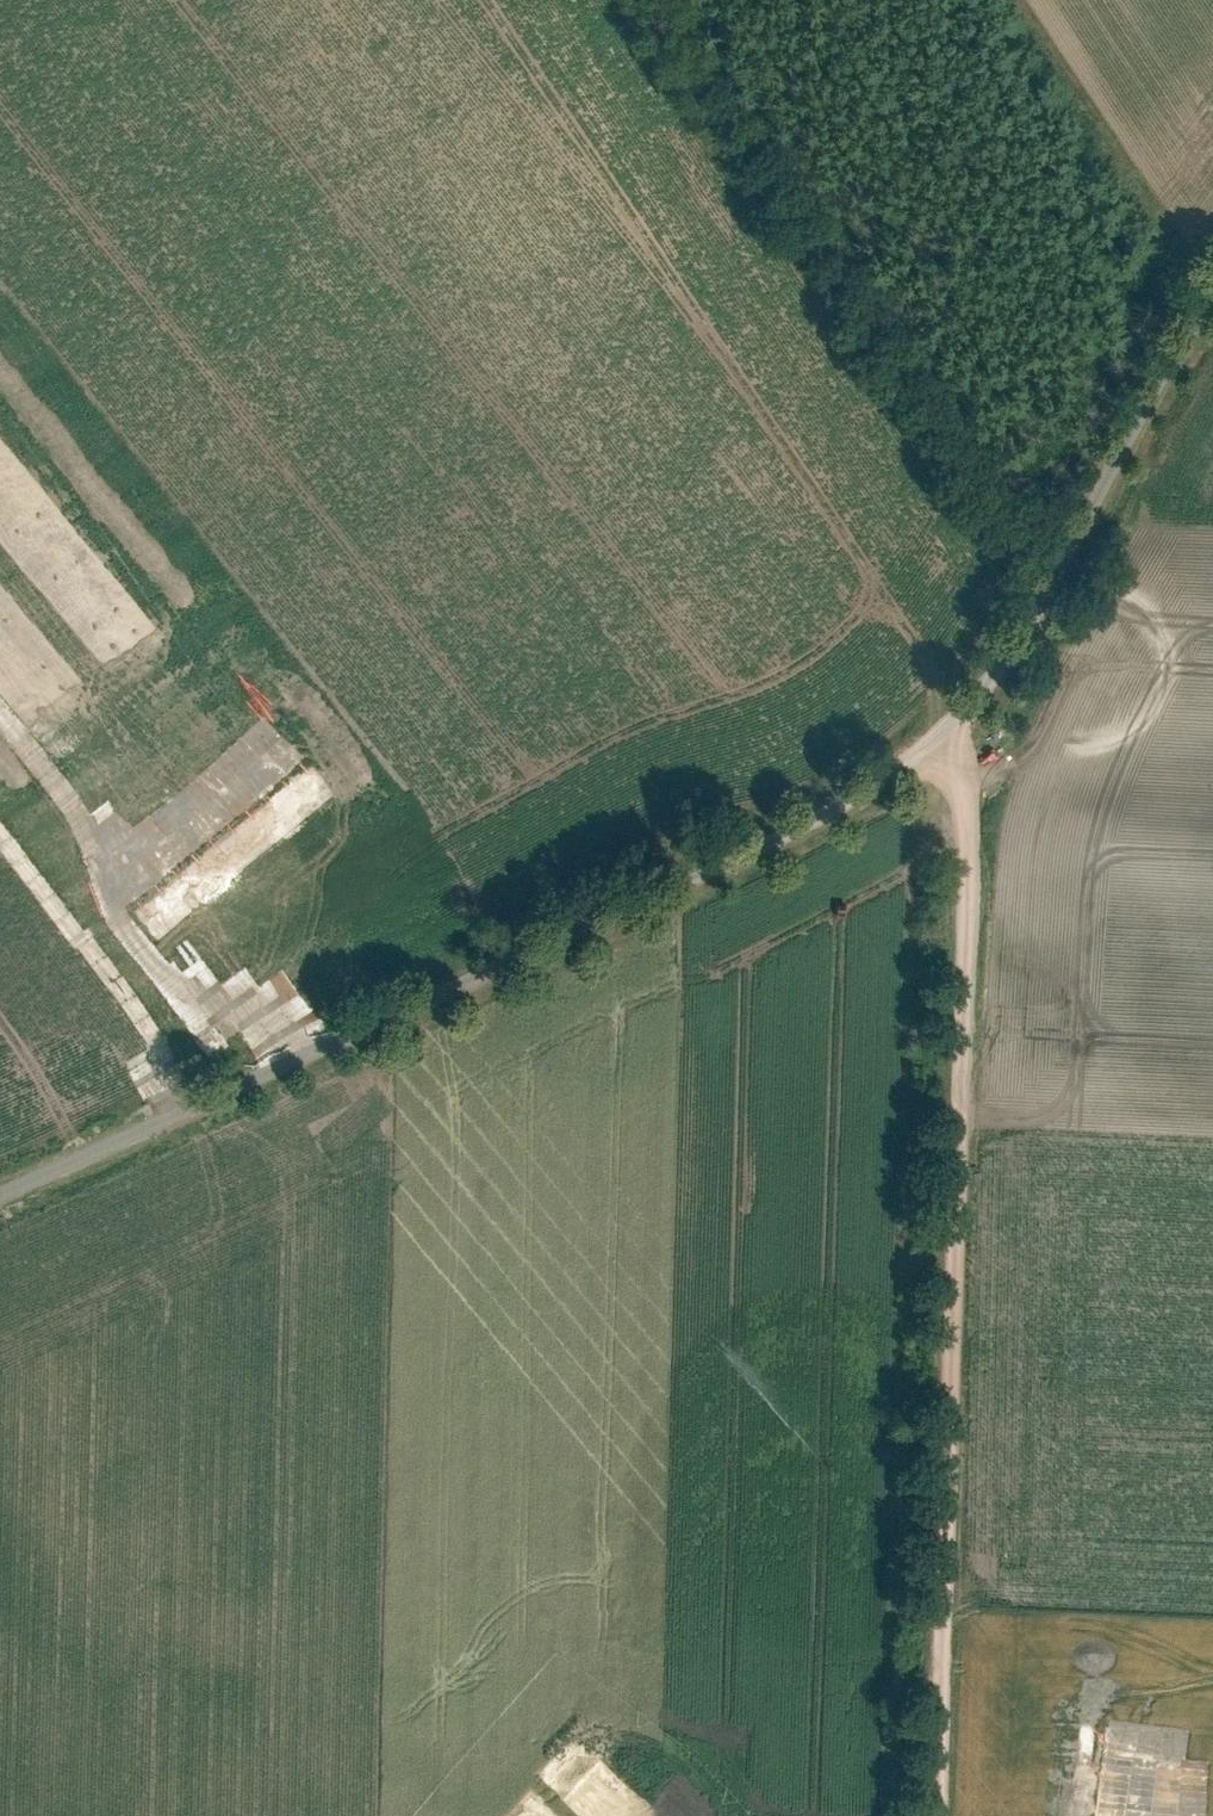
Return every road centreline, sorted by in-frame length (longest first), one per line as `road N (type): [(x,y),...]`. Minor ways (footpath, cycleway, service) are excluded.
road 1 (residential): [(1212,299),(1019,653),(922,758),(823,816),(0,1196)]
road 2 (track): [(944,738),(968,857),(936,1815)]

